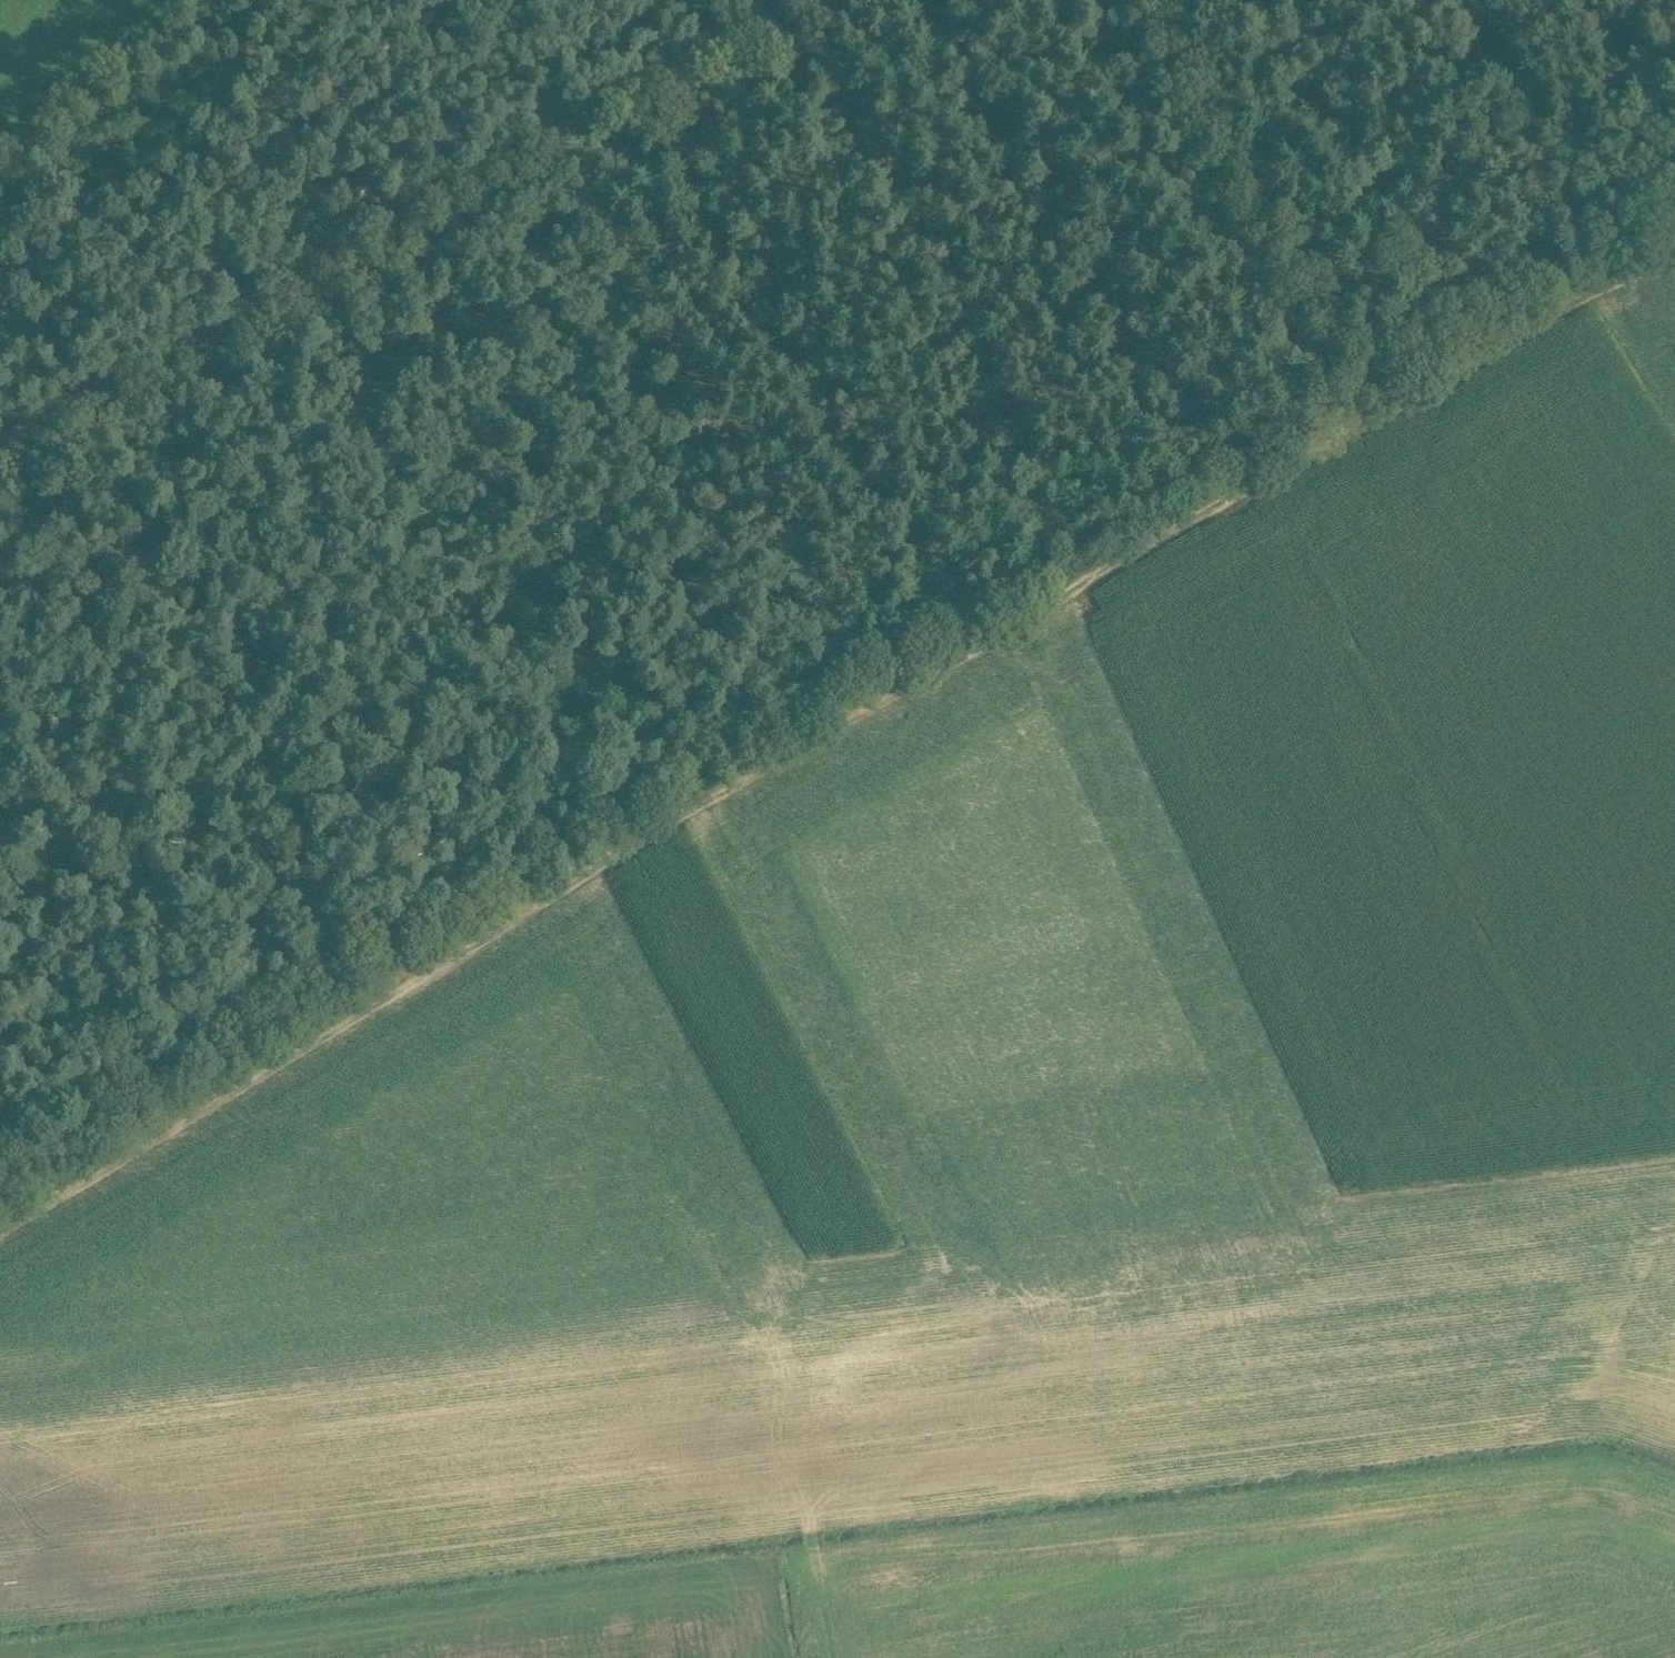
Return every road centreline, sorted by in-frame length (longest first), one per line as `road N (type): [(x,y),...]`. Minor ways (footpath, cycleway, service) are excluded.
road 1 (track): [(0,1224),(1373,415),(1674,250)]
road 2 (unclassified): [(0,447),(791,0)]
road 3 (track): [(1373,415),(1247,224),(1125,0)]
road 4 (track): [(185,1114),(0,800)]

